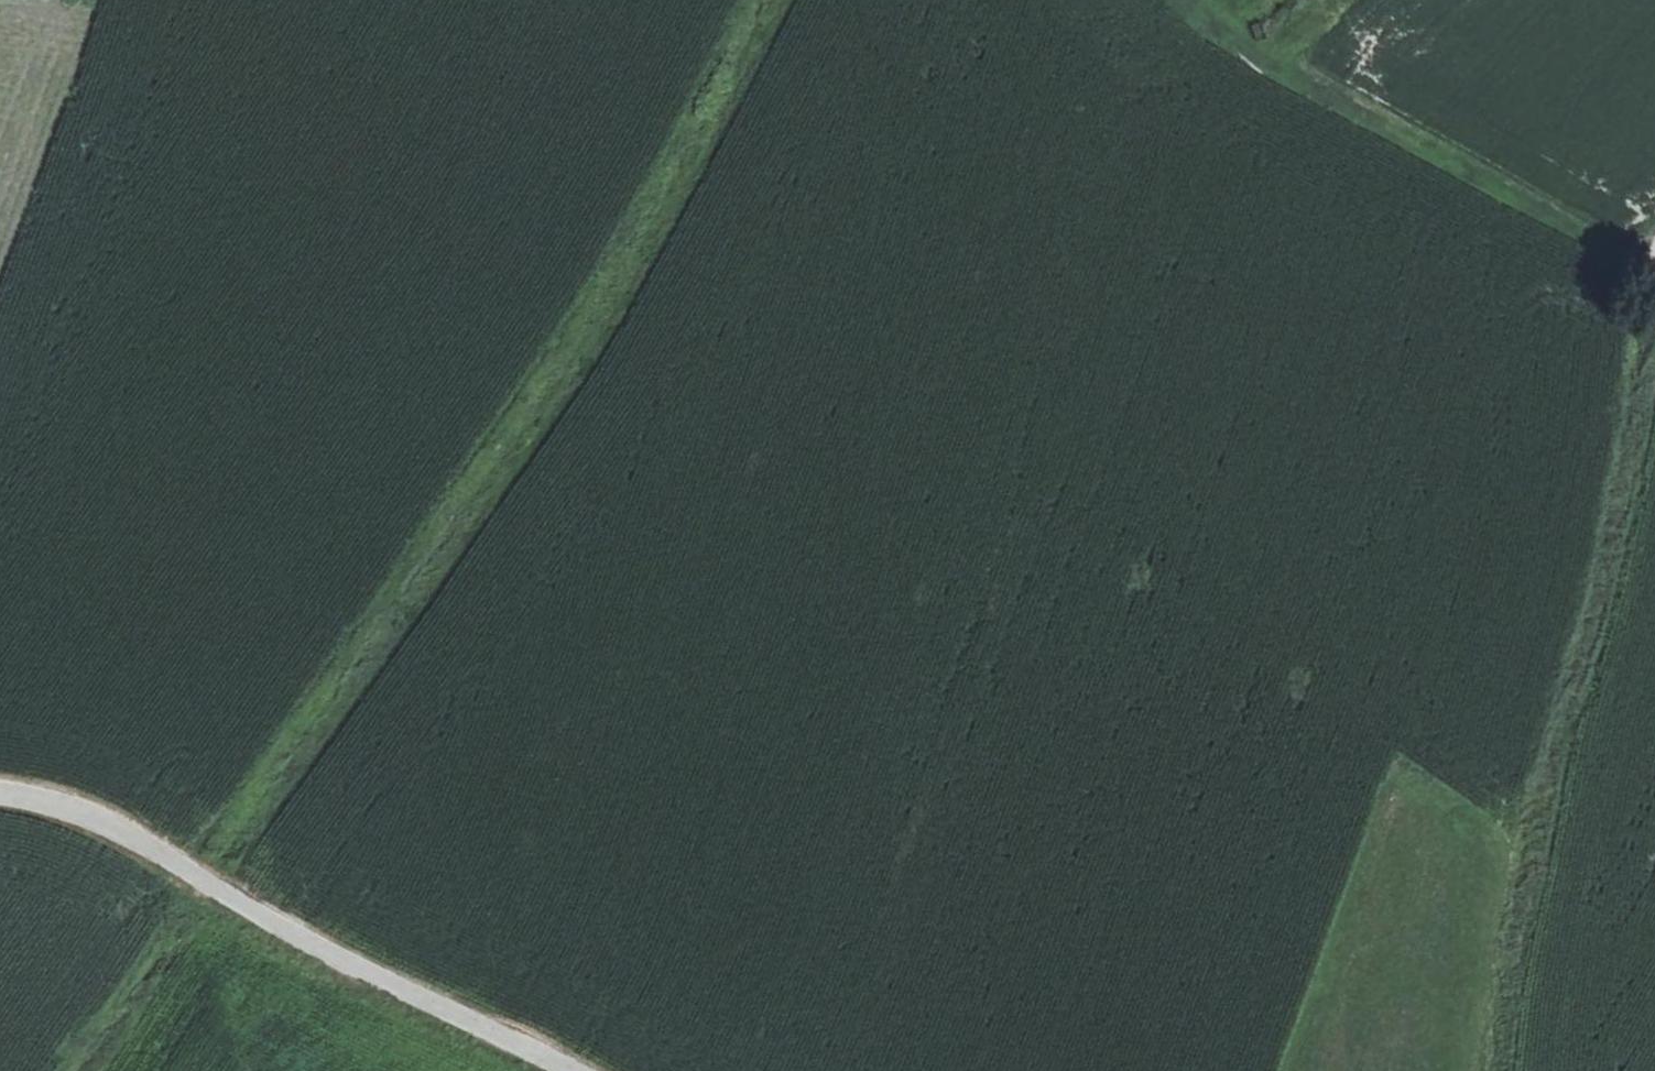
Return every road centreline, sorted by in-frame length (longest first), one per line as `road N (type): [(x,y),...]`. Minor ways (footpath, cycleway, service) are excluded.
road 1 (track): [(1654,274),(1248,64),(1181,0)]
road 2 (track): [(89,0),(0,250)]

